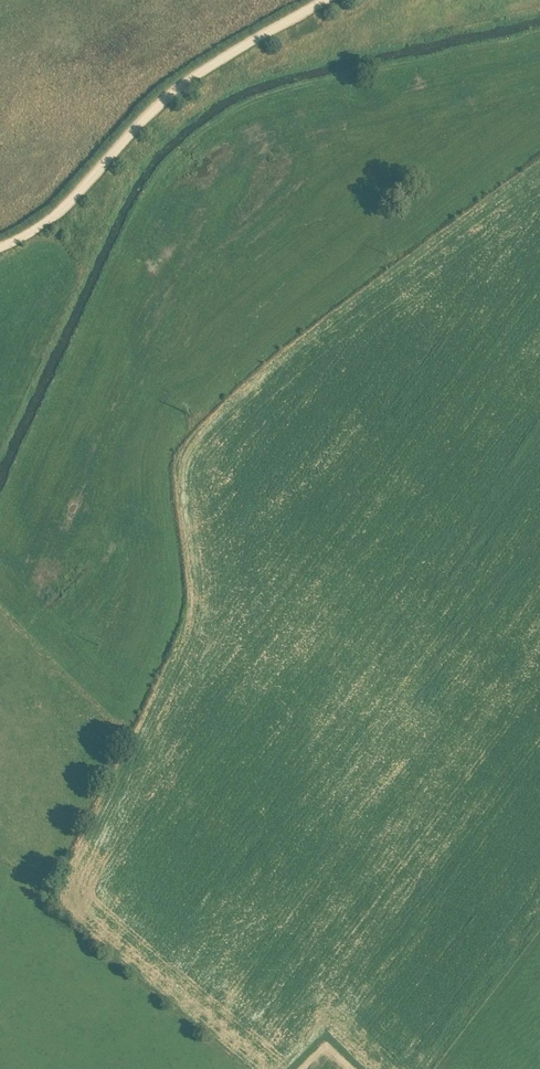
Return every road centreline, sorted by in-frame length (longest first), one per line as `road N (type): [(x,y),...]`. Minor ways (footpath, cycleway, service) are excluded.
road 1 (track): [(326,0),(204,69),(157,107),(78,195),(39,228),(0,246)]

